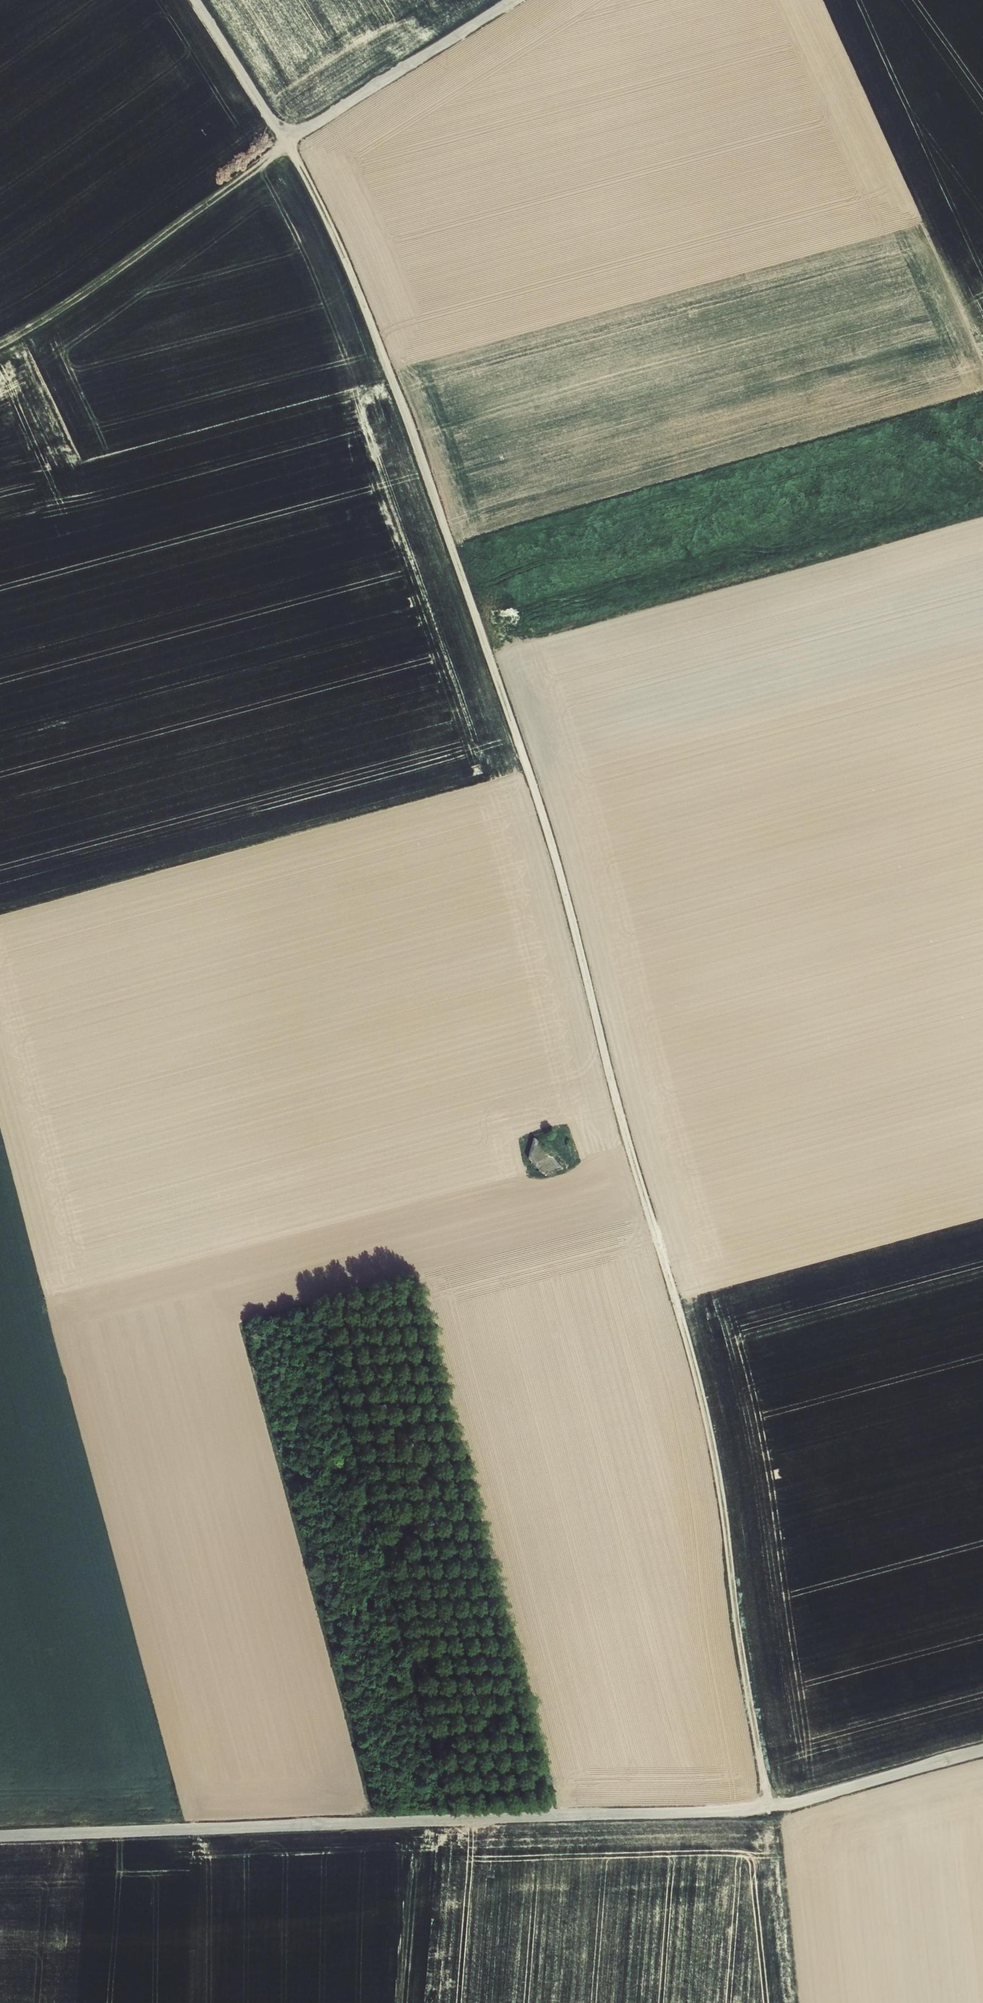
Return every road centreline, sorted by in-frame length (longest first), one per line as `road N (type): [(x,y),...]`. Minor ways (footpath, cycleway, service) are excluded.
road 1 (track): [(196,0),(287,143),(352,277),(548,836),(708,1421),(770,1809)]
road 2 (track): [(0,1836),(770,1809)]
road 3 (track): [(287,143),(0,346)]
road 4 (track): [(287,143),(515,0)]
road 5 (track): [(770,1809),(982,1752)]

